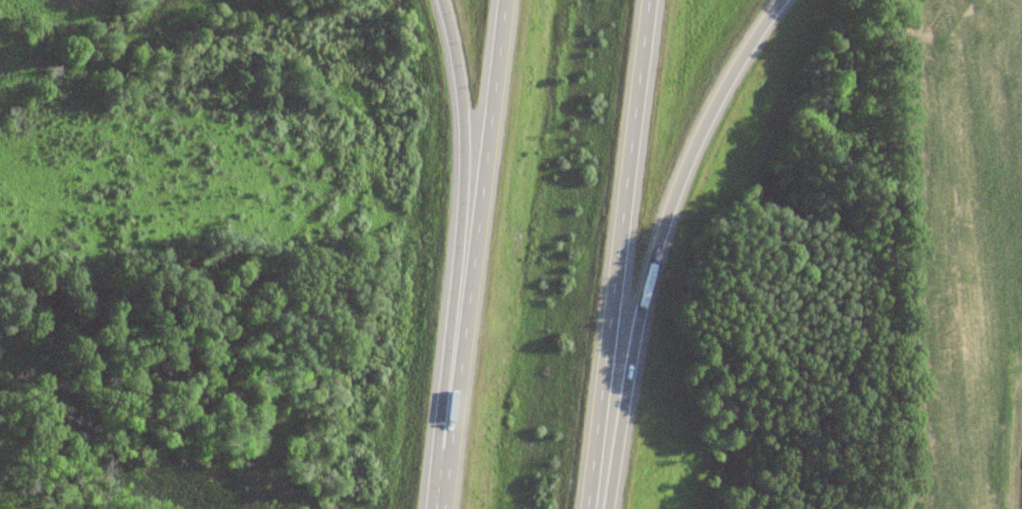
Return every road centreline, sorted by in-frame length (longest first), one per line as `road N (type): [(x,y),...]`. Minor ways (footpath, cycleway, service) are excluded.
road 1 (motorway): [(606,508),(653,249),(693,144),(776,0)]
road 2 (motorway): [(585,508),(647,0)]
road 3 (motorway): [(504,0),(444,508)]
road 4 (motorway): [(440,0),(463,154),(442,400),(445,497)]

